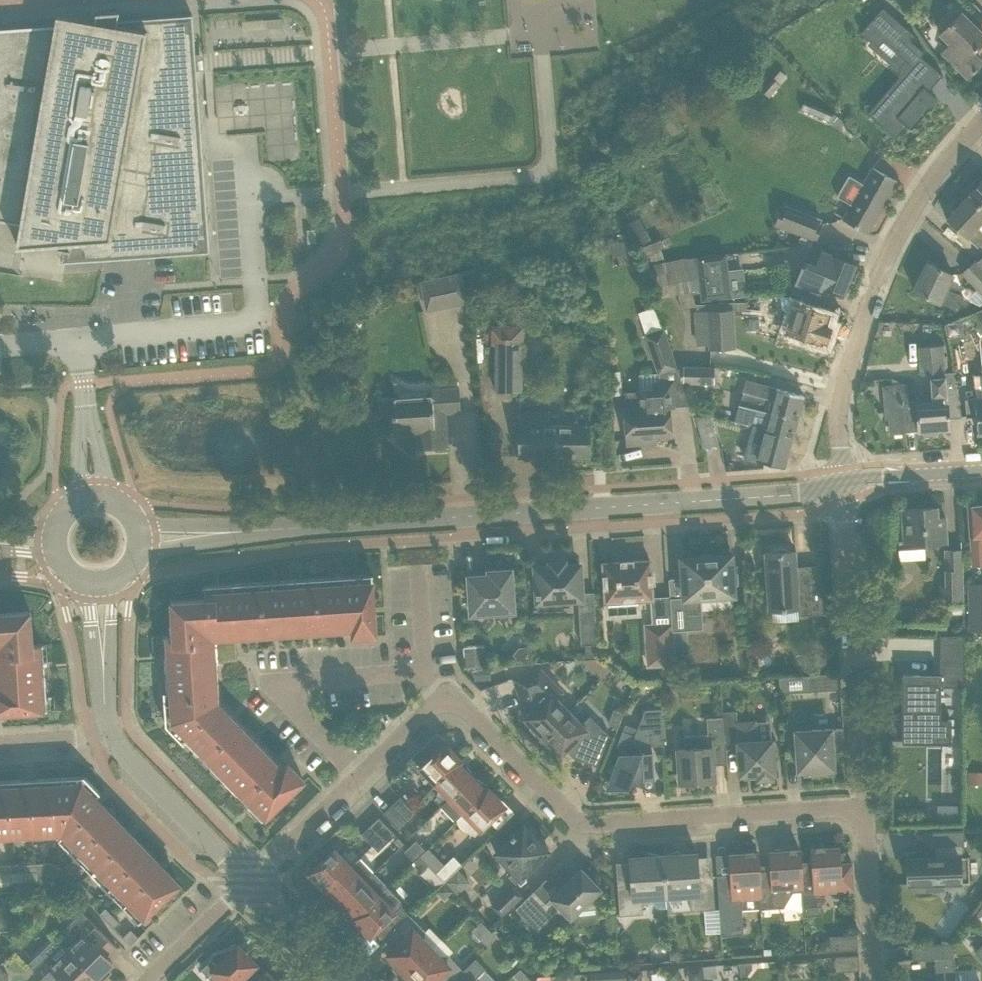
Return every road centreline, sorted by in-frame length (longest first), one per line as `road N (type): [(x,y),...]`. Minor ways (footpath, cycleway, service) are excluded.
road 1 (residential): [(249,879),(447,696),(589,828),(866,811)]
road 2 (tertiary): [(216,532),(842,485)]
road 3 (residential): [(842,485),(838,397),(866,316),(908,214),(981,111)]
road 4 (residential): [(858,716),(842,485)]
road 5 (residential): [(249,879),(108,728)]
road 6 (residential): [(874,980),(866,811)]
road 7 (residential): [(249,879),(145,980)]
road 8 (residential): [(346,980),(249,879)]
road 9 (tertiary): [(842,485),(981,469)]

